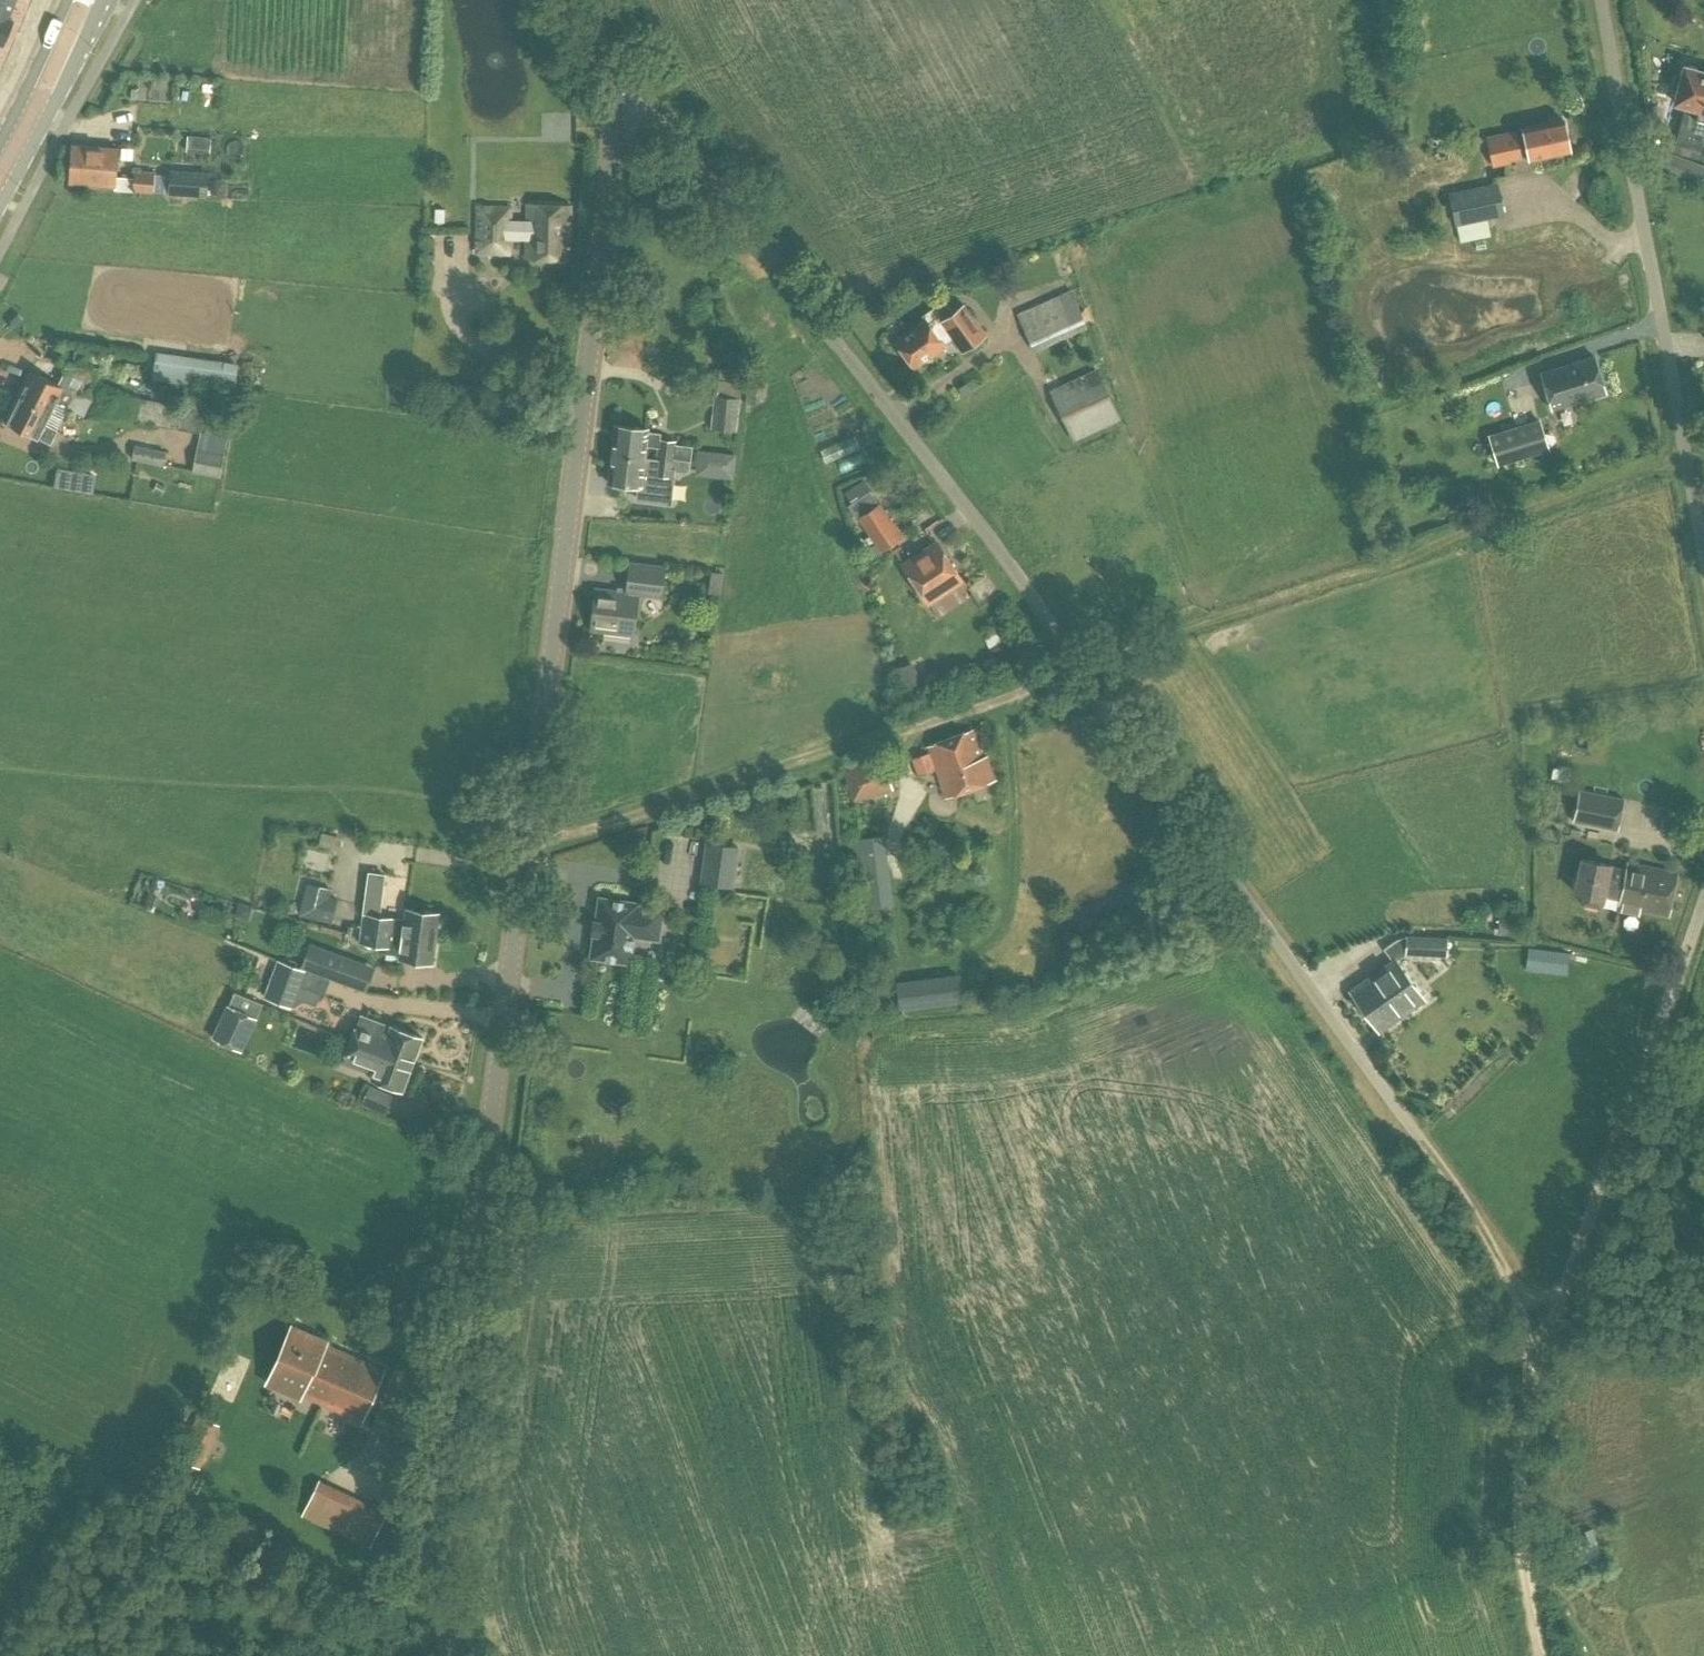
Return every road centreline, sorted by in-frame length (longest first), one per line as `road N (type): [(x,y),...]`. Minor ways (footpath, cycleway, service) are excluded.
road 1 (tertiary): [(442,1655),(426,1571),(589,358),(612,149),(601,37)]
road 2 (unclassified): [(1333,1024),(1082,669),(601,37)]
road 3 (track): [(524,836),(608,826),(1082,669),(1684,454)]
road 4 (track): [(1546,1655),(1528,1585),(1521,1447),(1535,1331),(1703,900)]
road 5 (unclassified): [(1703,559),(1603,0)]
road 6 (track): [(1535,1331),(1518,1286),(1441,1169),(1333,1024)]
road 7 (secondary): [(12,184),(104,0)]
road 8 (secondary): [(63,0),(0,135)]

